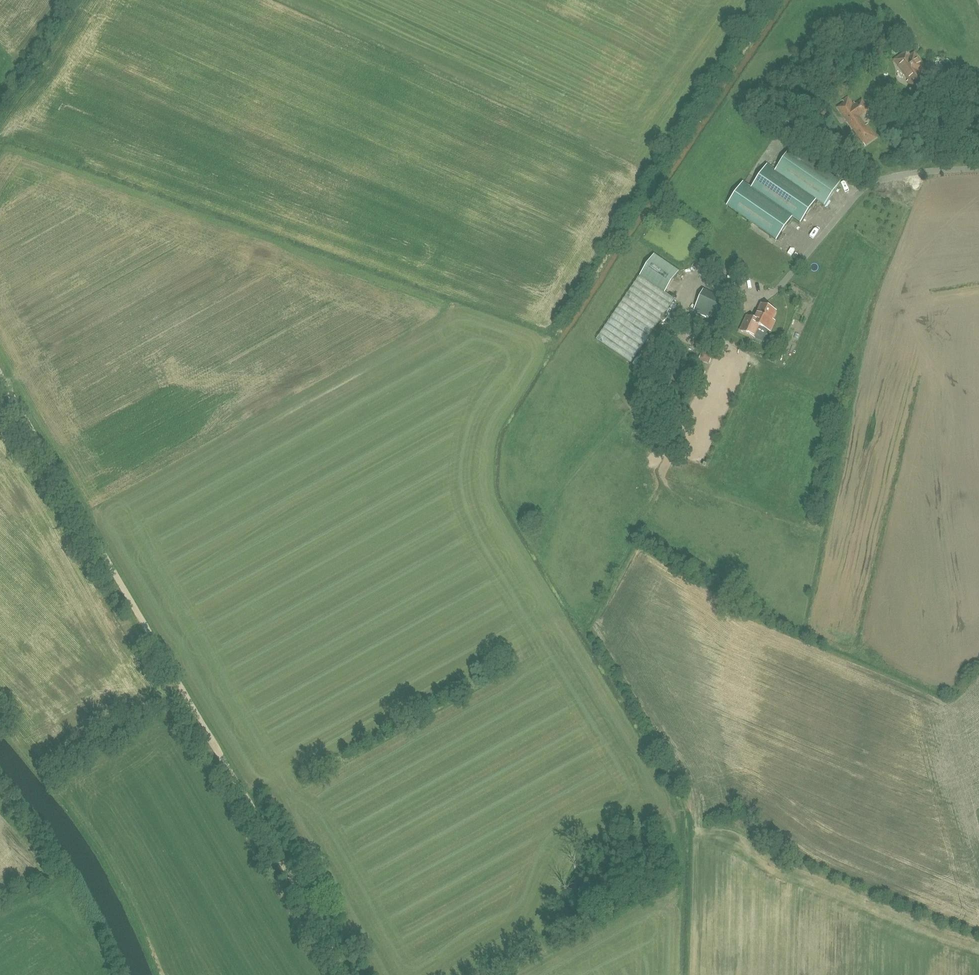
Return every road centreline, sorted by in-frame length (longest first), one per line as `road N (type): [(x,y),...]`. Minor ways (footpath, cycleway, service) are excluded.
road 1 (track): [(0,375),(351,974)]

